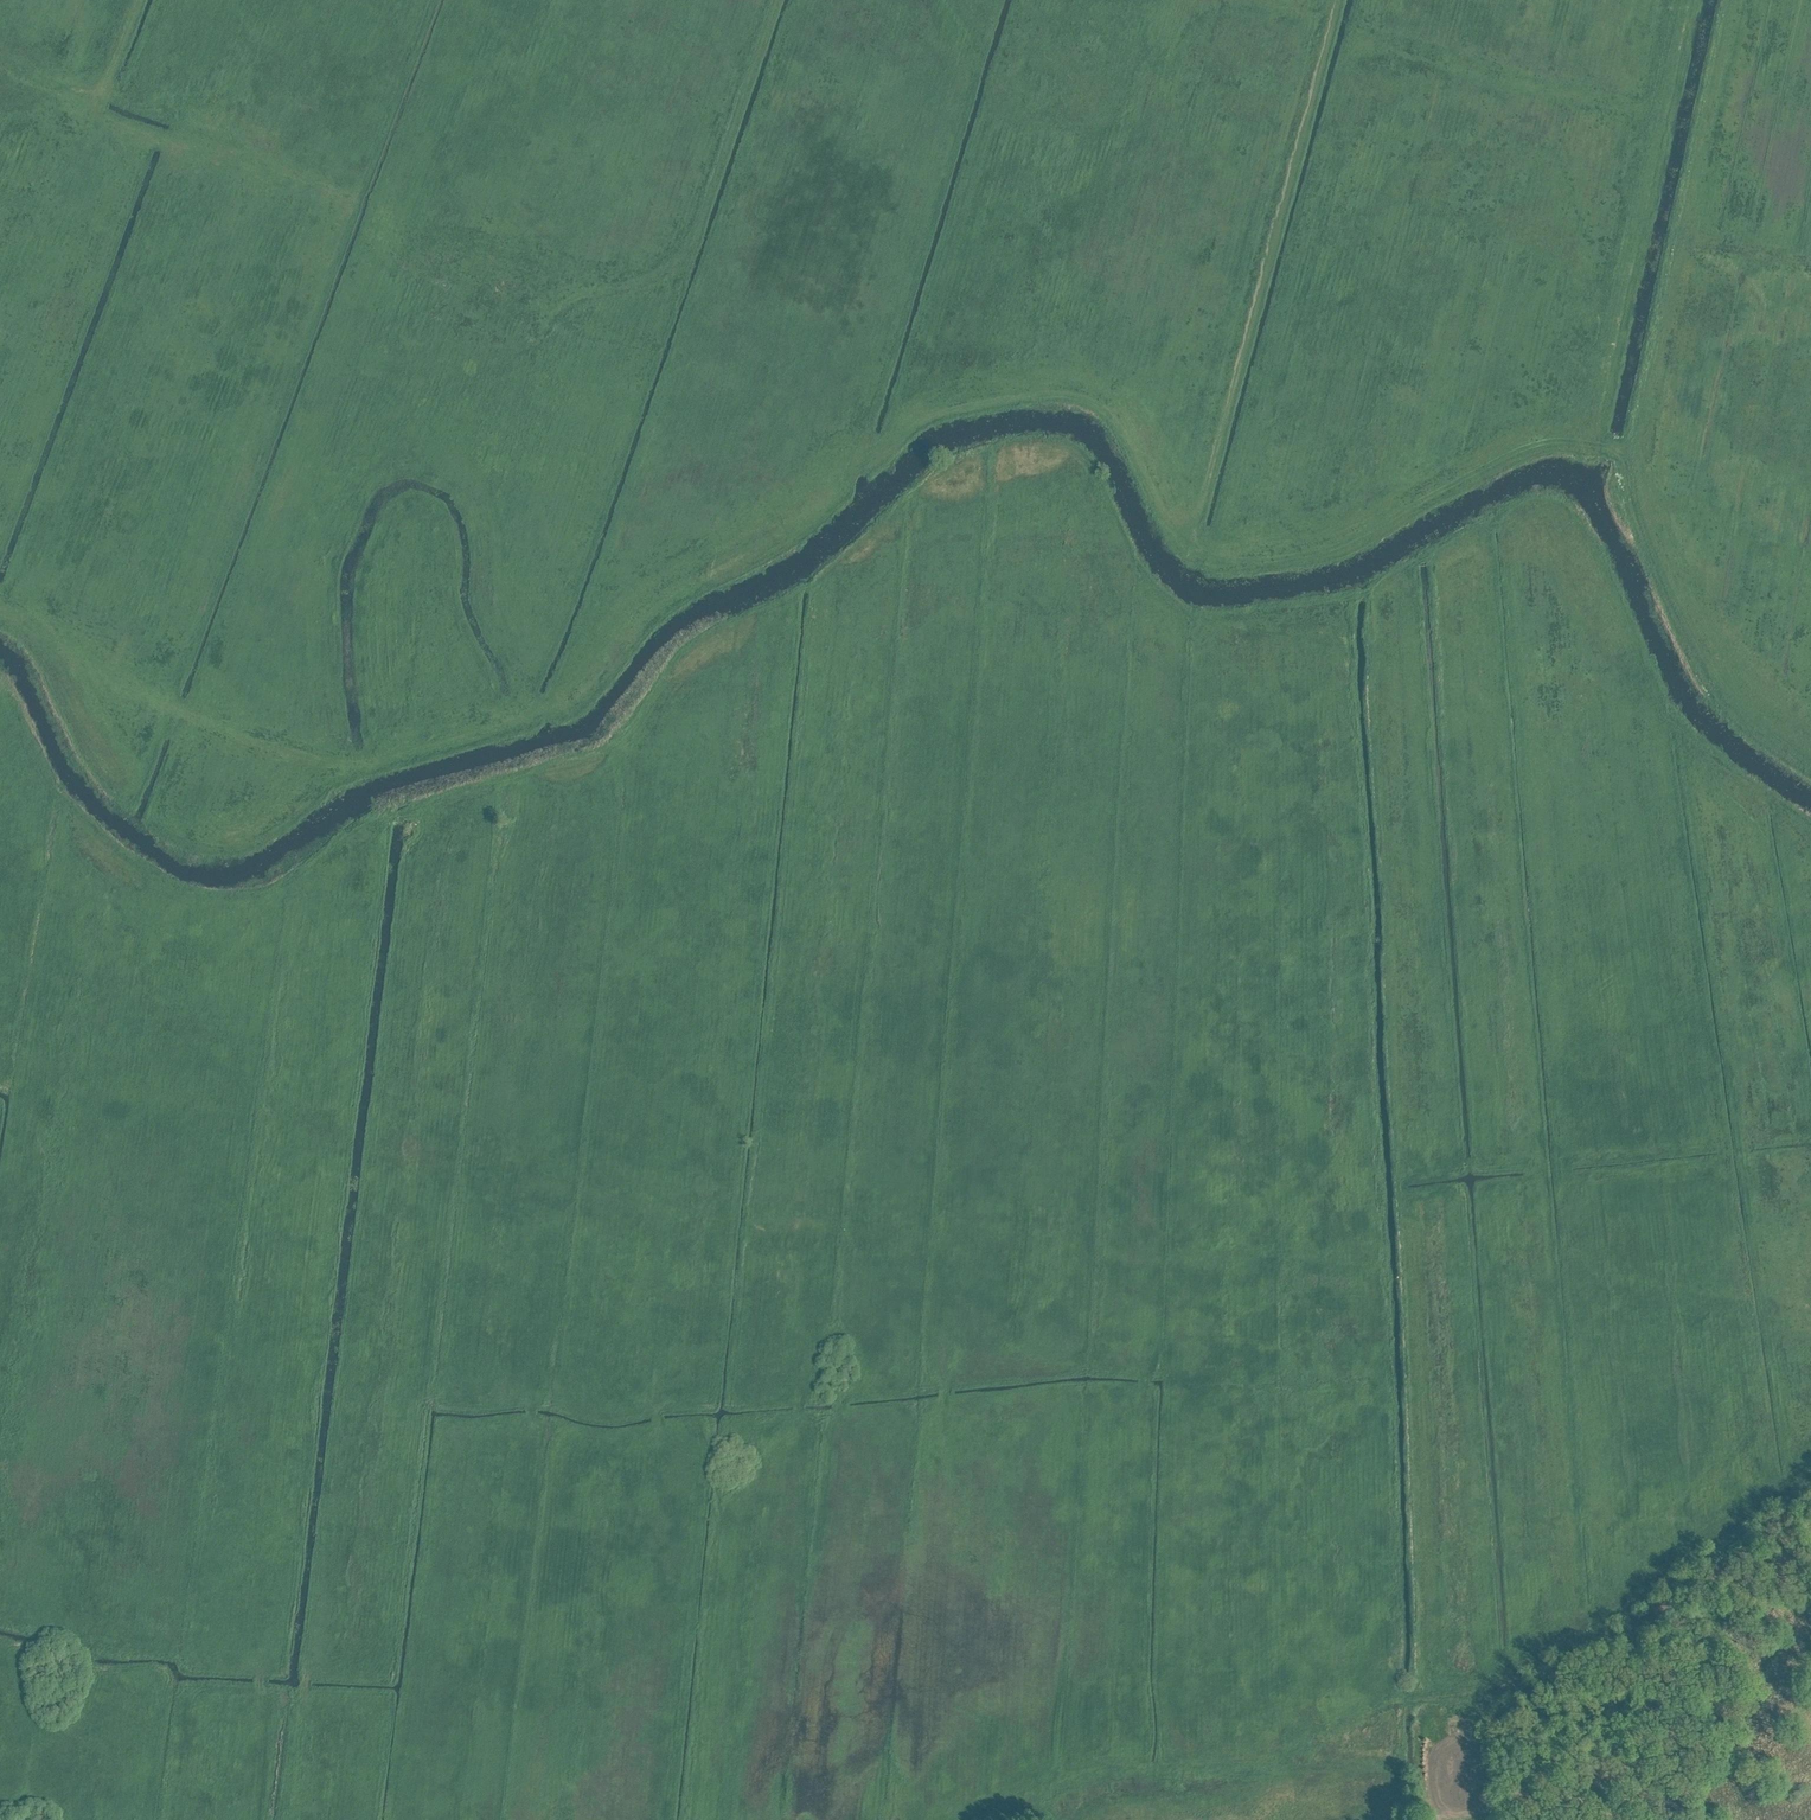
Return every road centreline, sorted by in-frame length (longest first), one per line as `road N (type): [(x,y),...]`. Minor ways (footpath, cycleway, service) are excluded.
road 1 (track): [(1810,1500),(1629,1643),(1605,1737),(1501,1805),(1442,1819)]

